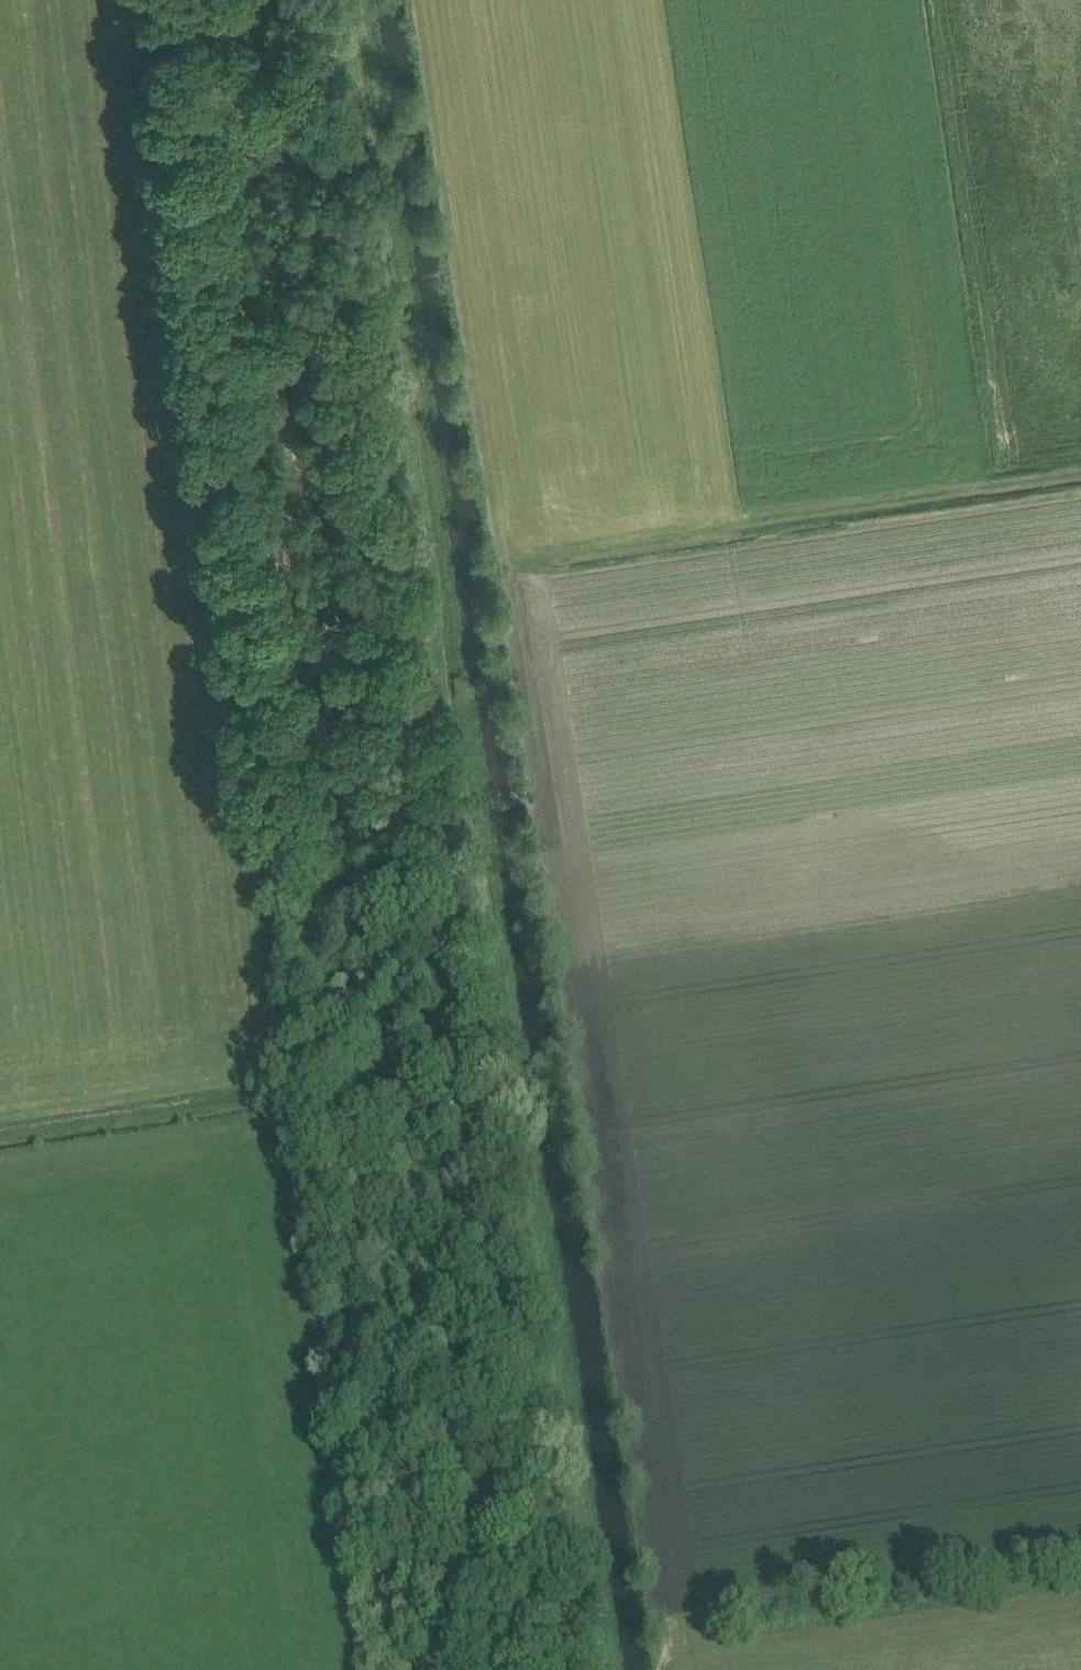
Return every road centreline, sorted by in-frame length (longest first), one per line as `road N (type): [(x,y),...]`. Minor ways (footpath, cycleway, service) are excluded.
road 1 (track): [(356,0),(440,588),(439,706),(463,748),(603,1669)]
road 2 (track): [(672,532),(1080,472)]
road 3 (track): [(762,1644),(1080,1597)]

